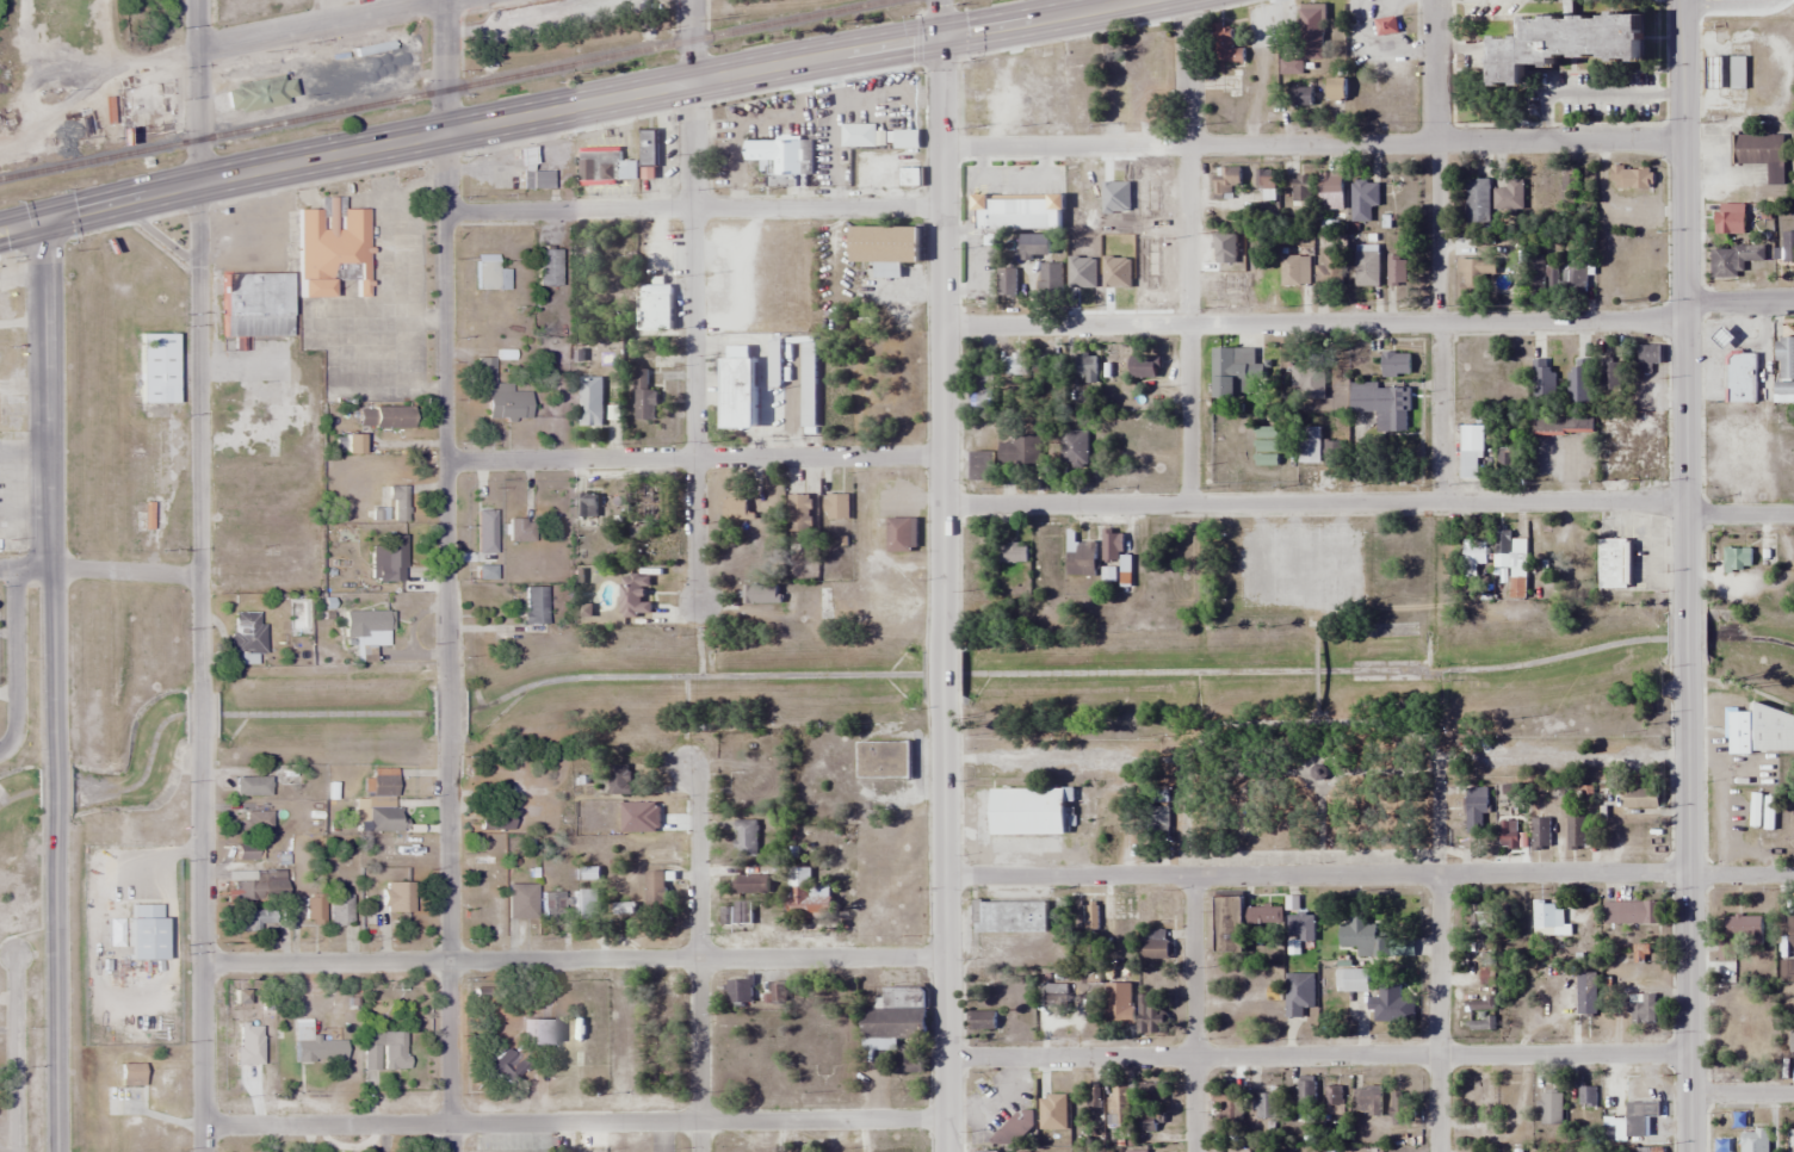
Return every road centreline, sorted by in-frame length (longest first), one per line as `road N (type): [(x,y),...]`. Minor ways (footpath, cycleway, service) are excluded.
road 1 (trunk): [(95,206),(693,81),(1136,0)]
road 2 (residential): [(946,874),(1793,873)]
road 3 (residential): [(947,956),(204,965)]
road 4 (residential): [(947,1120),(204,1125)]
road 5 (residential): [(1683,322),(942,327)]
road 6 (residential): [(1688,1054),(947,1057)]
road 7 (residential): [(1682,141),(942,149)]
road 8 (residential): [(1684,501),(944,508)]
road 9 (secondary): [(1685,599),(1682,0)]
road 10 (tertiary): [(945,603),(941,36)]
road 11 (residential): [(450,690),(446,131)]
road 12 (tertiary): [(54,752),(50,217)]
road 13 (residential): [(694,602),(693,81)]
road 14 (residential): [(203,689),(199,180)]
road 15 (residential): [(1188,506),(1188,0)]
road 16 (residential): [(1442,503),(1435,0)]
road 17 (residential): [(448,459),(944,456)]
road 18 (residential): [(447,212),(942,208)]
road 19 (secondary): [(1688,1151),(1685,673)]
road 20 (tertiary): [(947,1151),(945,726)]
road 21 (residential): [(452,1151),(450,748)]
road 22 (residential): [(204,1151),(203,750)]
road 23 (residential): [(698,1151),(694,776)]
road 24 (tertiary): [(56,1151),(55,832)]
road 25 (residential): [(1439,1151),(1437,873)]
road 26 (residential): [(1194,1151),(1193,874)]
road 27 (residential): [(200,49),(445,0)]
road 28 (residential): [(0,569),(202,577)]
road 29 (residential): [(16,1151),(14,953)]
road 30 (residential): [(0,751),(17,718),(19,569)]
road 31 (tertiary): [(199,180),(199,0)]
road 32 (residential): [(446,131),(445,0)]
road 33 (tertiary): [(945,726),(945,603)]

